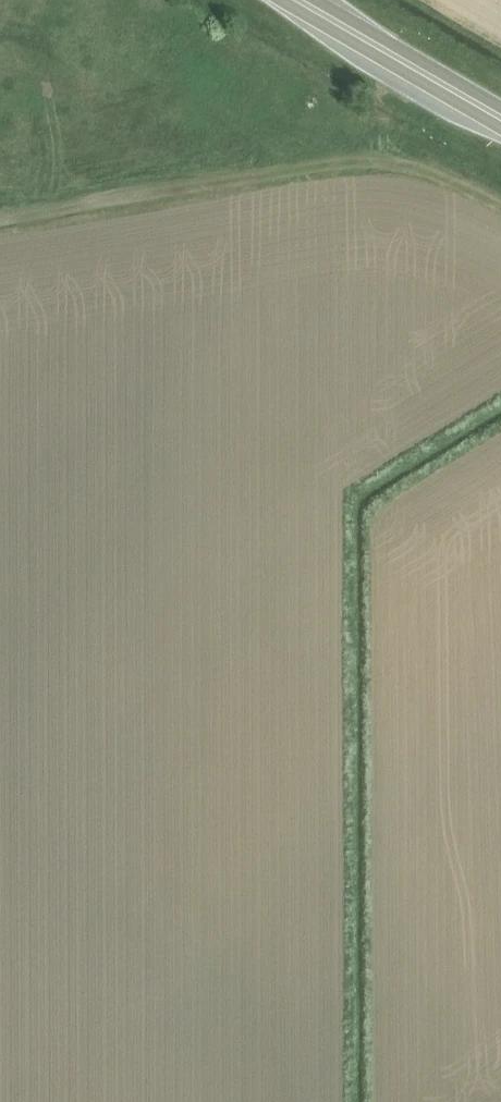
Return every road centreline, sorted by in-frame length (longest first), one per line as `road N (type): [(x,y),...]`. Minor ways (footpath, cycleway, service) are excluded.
road 1 (primary): [(500,116),(303,0)]

